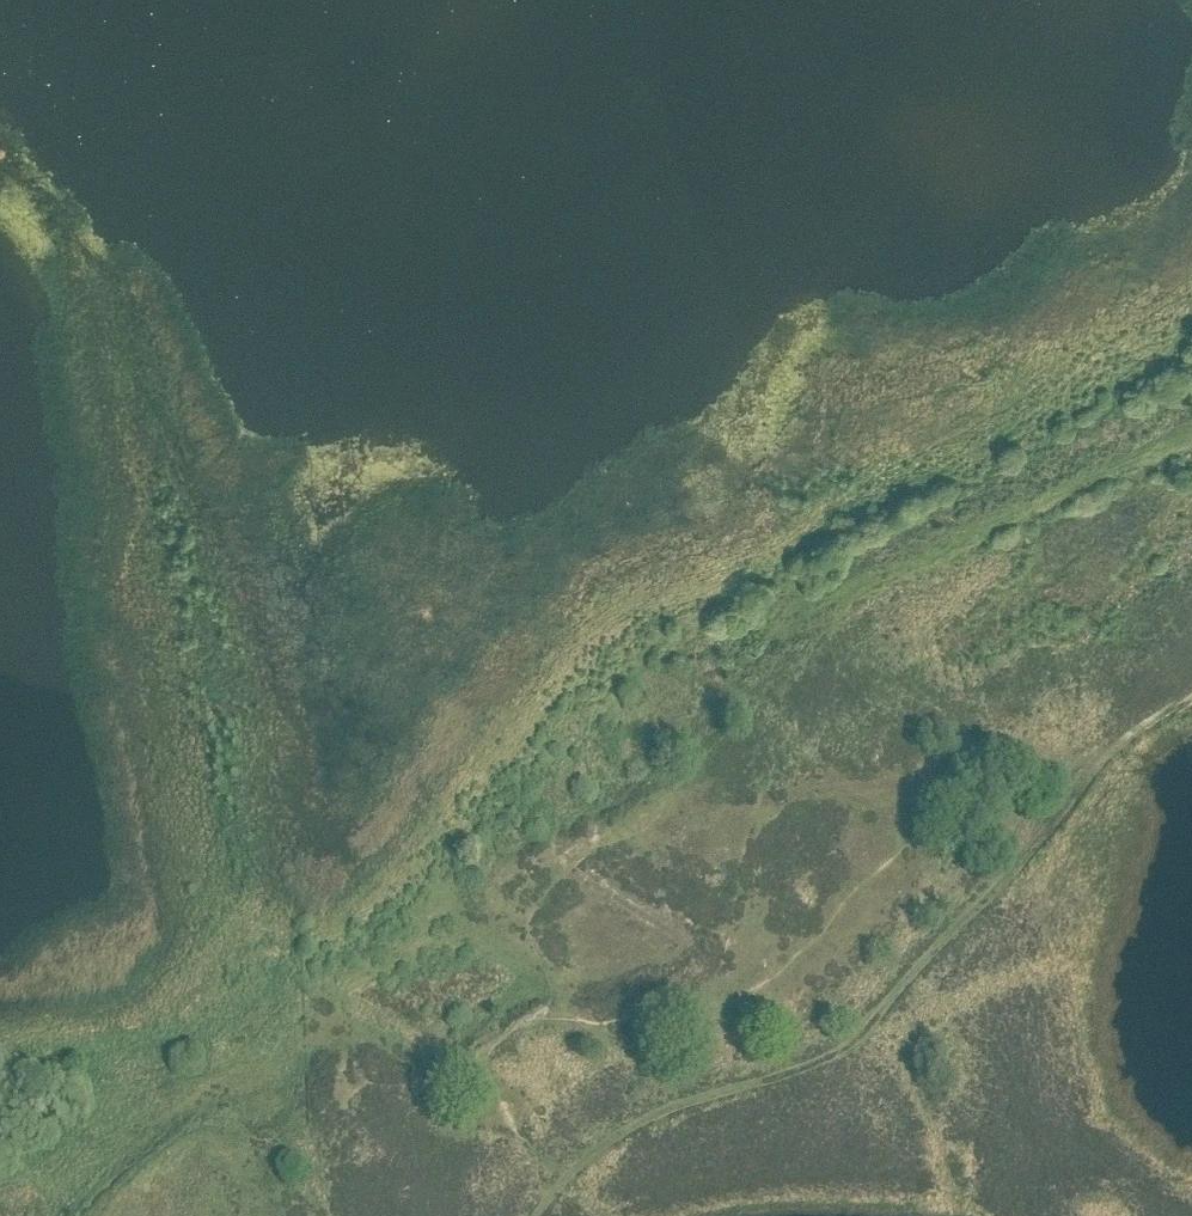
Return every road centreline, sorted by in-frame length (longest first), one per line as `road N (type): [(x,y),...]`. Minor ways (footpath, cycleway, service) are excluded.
road 1 (track): [(536,1215),(570,1163),(644,1119),(777,1082),(859,1047),(876,1011),(1009,881),(1097,768),(1124,740),(1191,699)]

